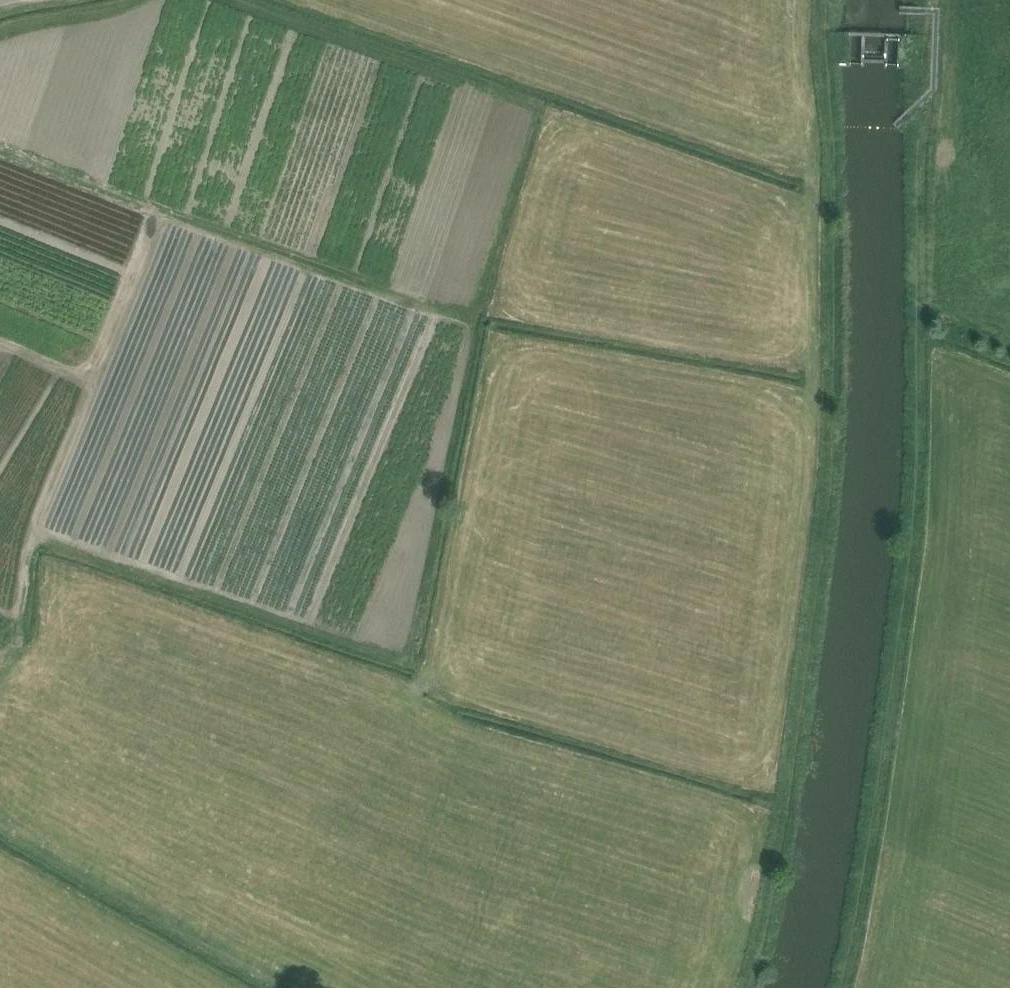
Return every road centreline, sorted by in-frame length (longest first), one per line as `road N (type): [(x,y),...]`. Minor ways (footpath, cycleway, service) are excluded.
road 1 (track): [(841,987),(875,822),(916,513),(919,222),(934,0)]

